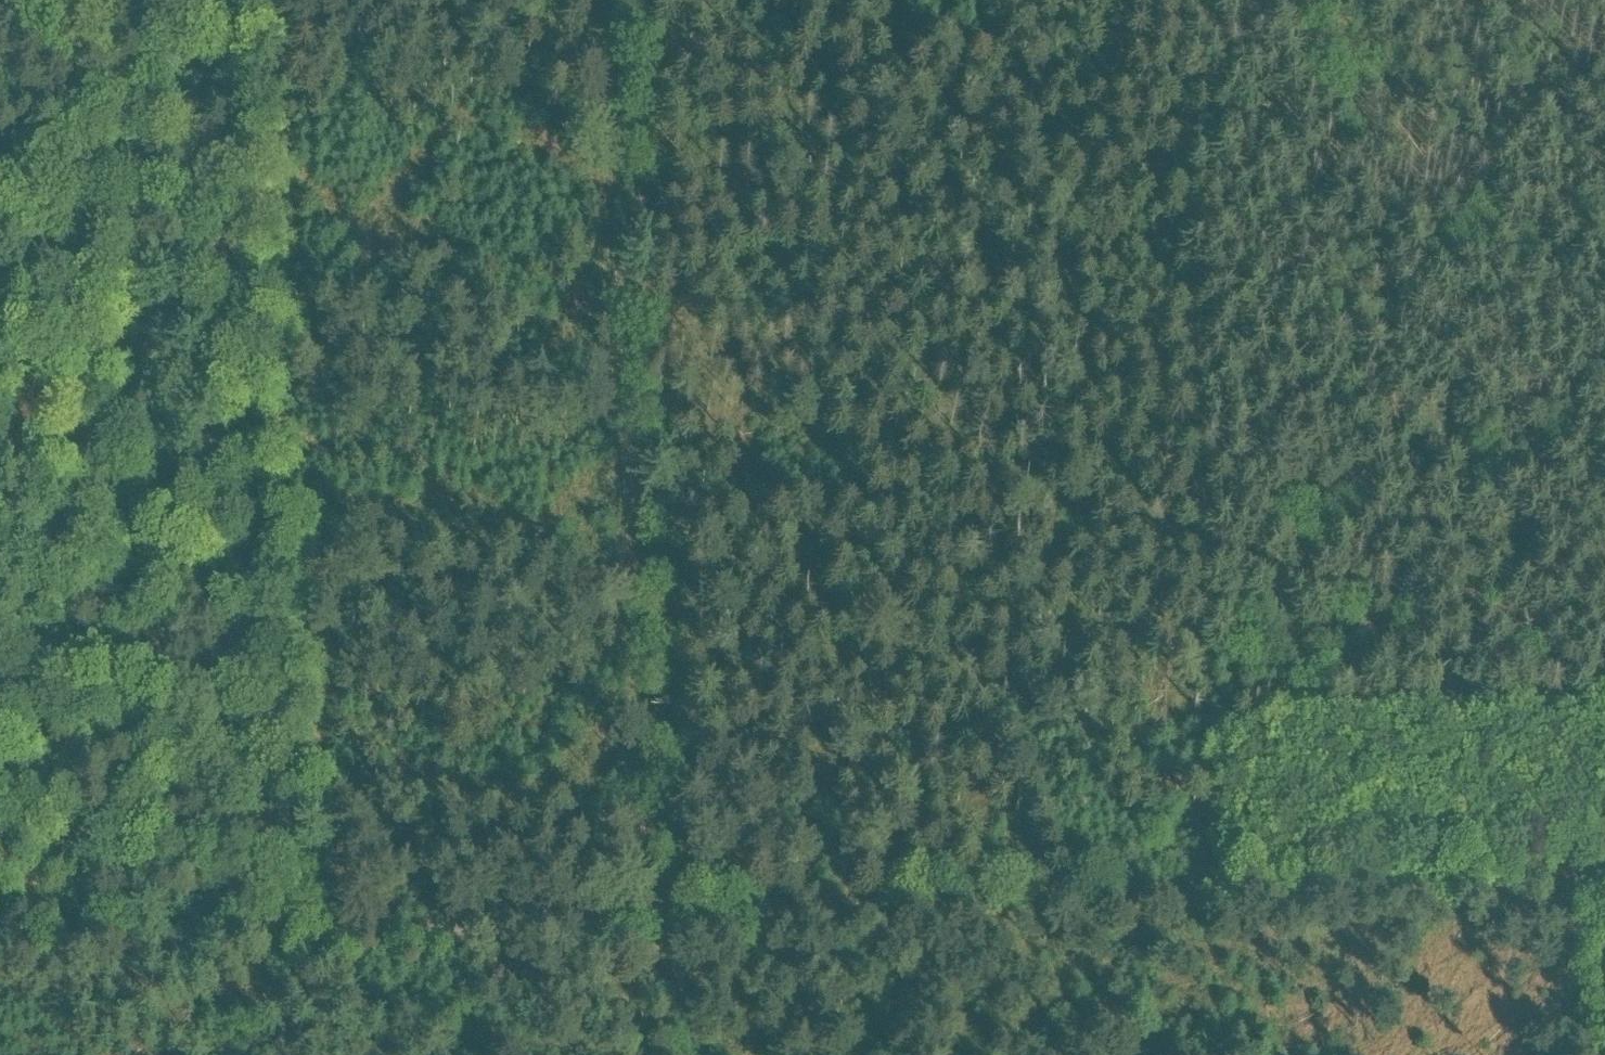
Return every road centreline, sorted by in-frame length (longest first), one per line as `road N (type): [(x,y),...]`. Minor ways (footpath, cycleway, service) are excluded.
road 1 (track): [(699,1054),(657,925),(1604,879)]
road 2 (track): [(600,0),(657,925)]

